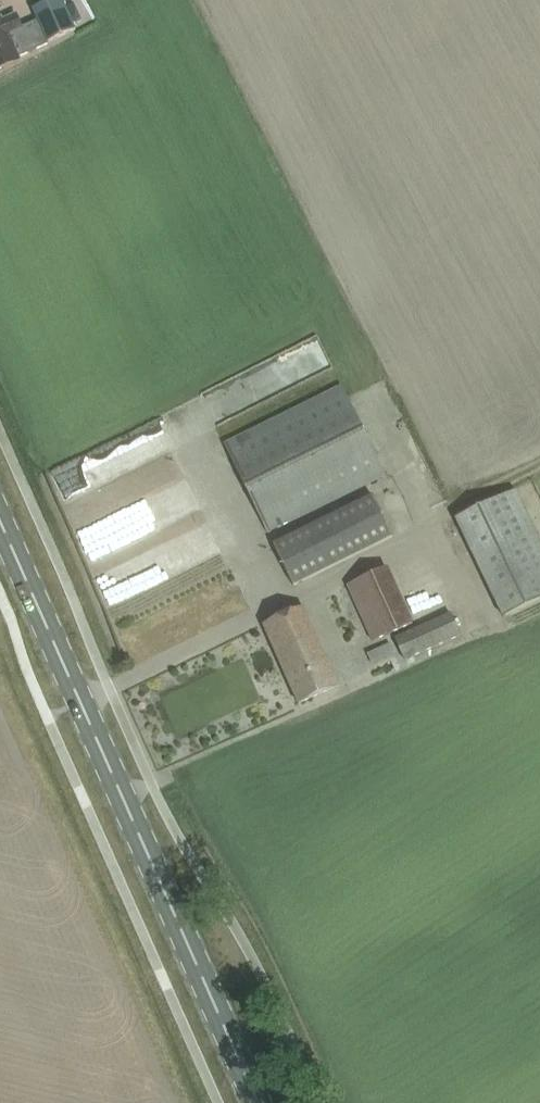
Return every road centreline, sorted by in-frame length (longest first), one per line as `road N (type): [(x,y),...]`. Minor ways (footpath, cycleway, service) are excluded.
road 1 (secondary): [(253,1102),(0,535)]

